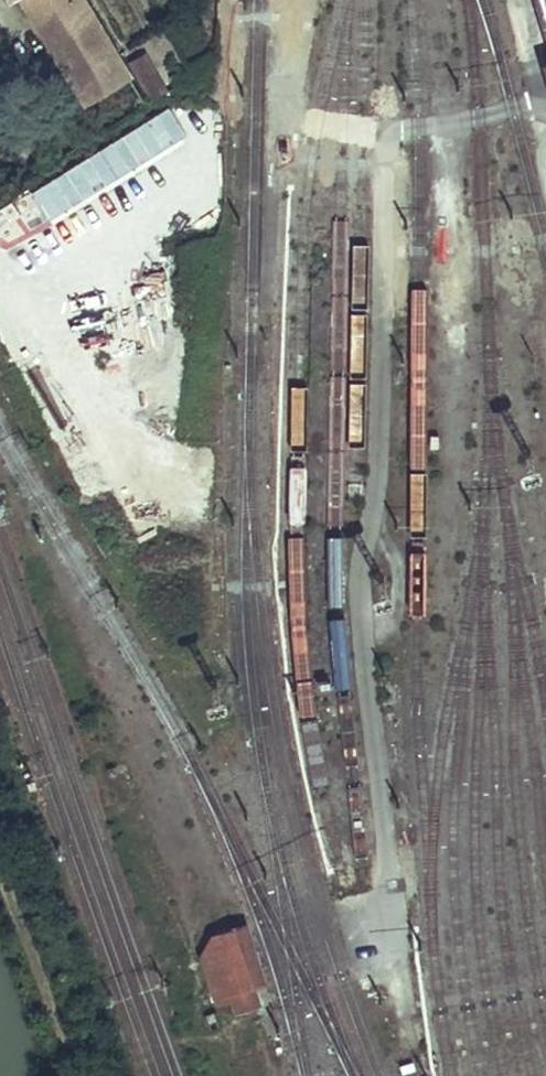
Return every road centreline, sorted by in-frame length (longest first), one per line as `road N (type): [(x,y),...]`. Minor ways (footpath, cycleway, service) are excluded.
road 1 (track): [(77,1075),(0,855)]

